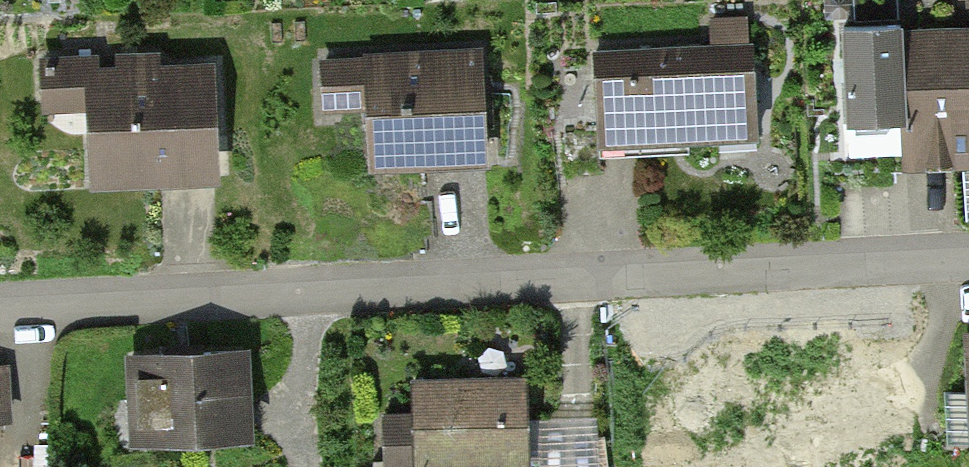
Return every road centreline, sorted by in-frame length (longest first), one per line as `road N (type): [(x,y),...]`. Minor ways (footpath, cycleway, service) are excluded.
road 1 (residential): [(968,252),(0,304)]

